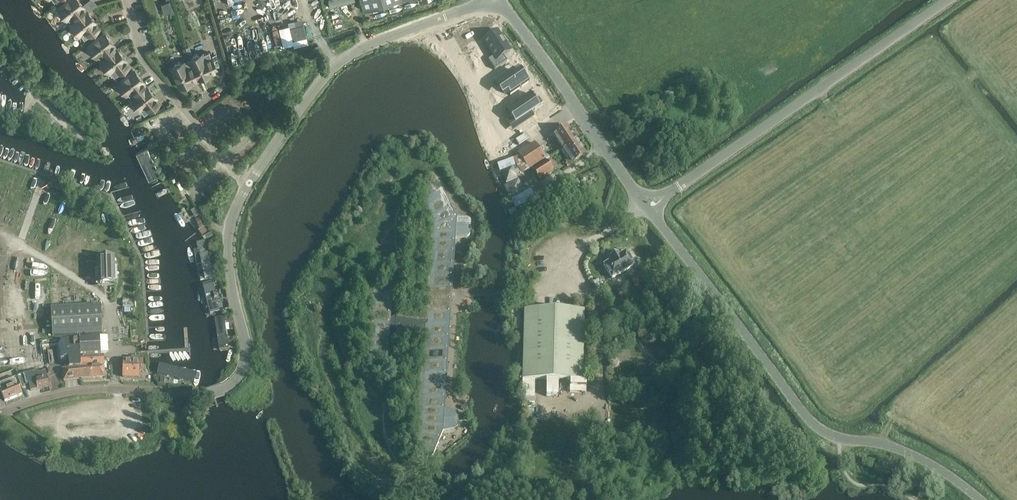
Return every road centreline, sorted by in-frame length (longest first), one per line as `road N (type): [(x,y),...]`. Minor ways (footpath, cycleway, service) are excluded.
road 1 (tertiary): [(982,499),(930,462),(879,442),(839,438),(807,417),(647,206)]
road 2 (tertiary): [(0,415),(84,390),(202,395),(234,382),(246,349),(228,235),(249,183)]
road 3 (unclassified): [(647,206),(948,0)]
road 4 (tertiary): [(249,183),(315,89),(349,57),(495,0)]
road 5 (tertiary): [(647,206),(498,0)]
road 6 (residential): [(249,183),(142,59),(126,0)]

